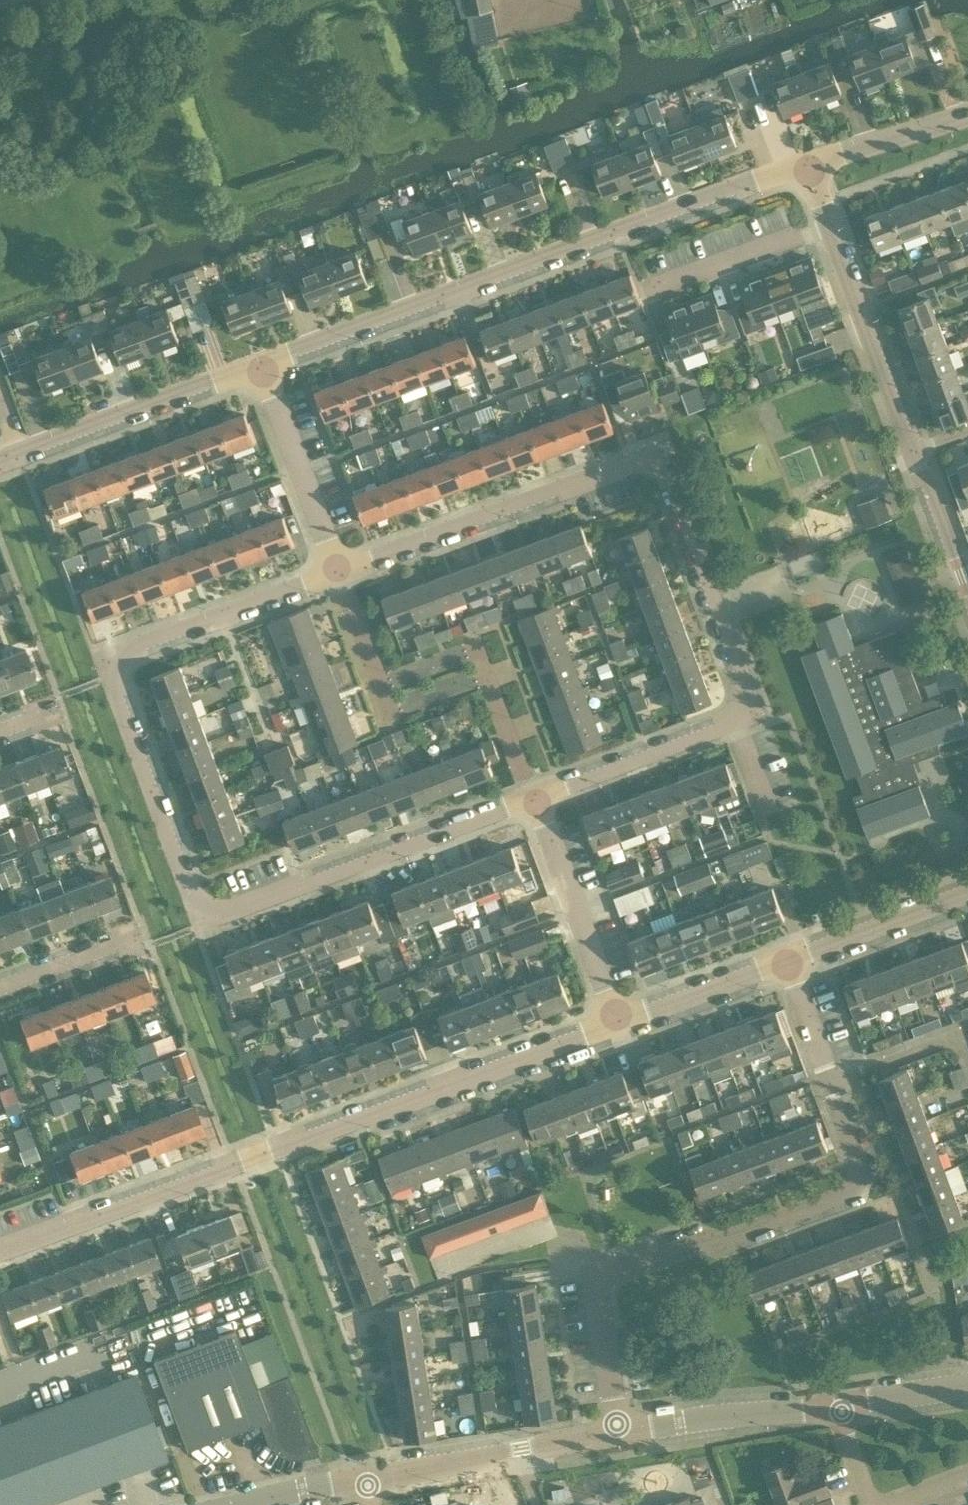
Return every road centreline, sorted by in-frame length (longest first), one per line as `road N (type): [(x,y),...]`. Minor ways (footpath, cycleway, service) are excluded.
road 1 (residential): [(336,569),(111,656),(109,679),(200,921),(533,797)]
road 2 (residential): [(533,797),(754,714),(661,455),(336,569)]
road 3 (residential): [(615,1432),(594,1273),(865,1185),(786,962)]
road 4 (residential): [(0,1250),(620,1021)]
road 5 (residential): [(260,364),(806,163)]
road 6 (residential): [(915,452),(806,163)]
road 7 (residential): [(19,454),(260,364)]
road 8 (residential): [(620,1021),(533,797)]
road 9 (residential): [(839,1407),(615,1432)]
road 10 (residential): [(336,569),(260,364)]
road 11 (residential): [(786,962),(967,893)]
road 12 (residential): [(620,1021),(786,962)]
road 13 (residential): [(806,163),(967,114)]
road 14 (residential): [(521,1449),(365,1479)]
road 15 (residential): [(0,988),(136,937)]
road 16 (residential): [(967,585),(915,452)]
road 17 (residential): [(967,1387),(839,1407)]

